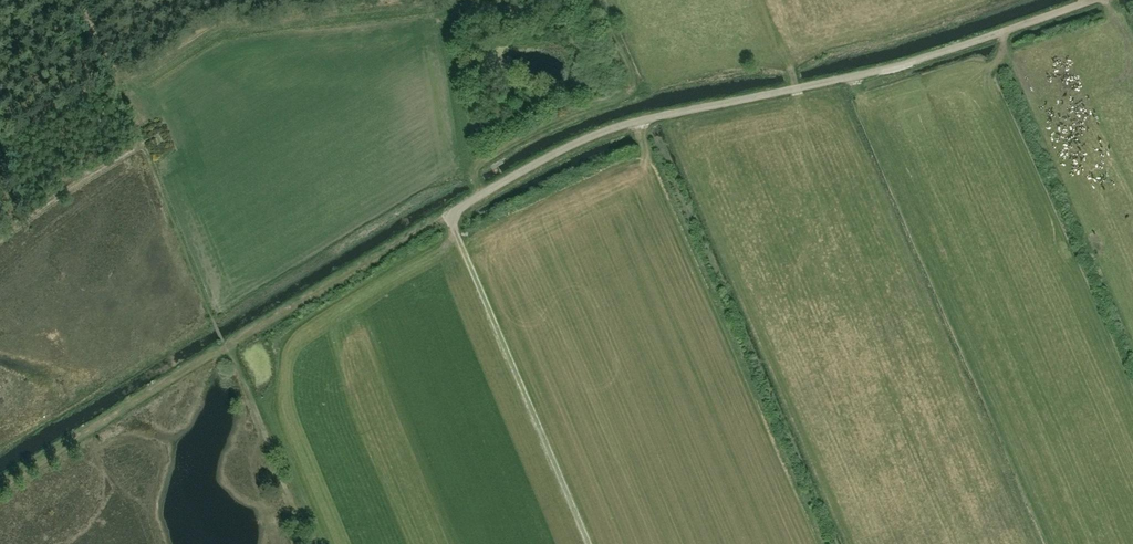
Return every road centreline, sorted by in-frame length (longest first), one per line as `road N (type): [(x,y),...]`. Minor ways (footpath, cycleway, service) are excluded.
road 1 (track): [(449,214),(604,132),(866,76),(1094,0)]
road 2 (track): [(589,543),(449,214)]
road 3 (track): [(485,194),(478,172),(490,159),(633,95),(600,0)]
road 4 (track): [(0,484),(225,346)]
road 5 (track): [(225,346),(449,214)]
road 6 (track): [(312,543),(225,346)]
road 7 (track): [(0,237),(142,142)]
road 8 (track): [(142,142),(82,0)]

